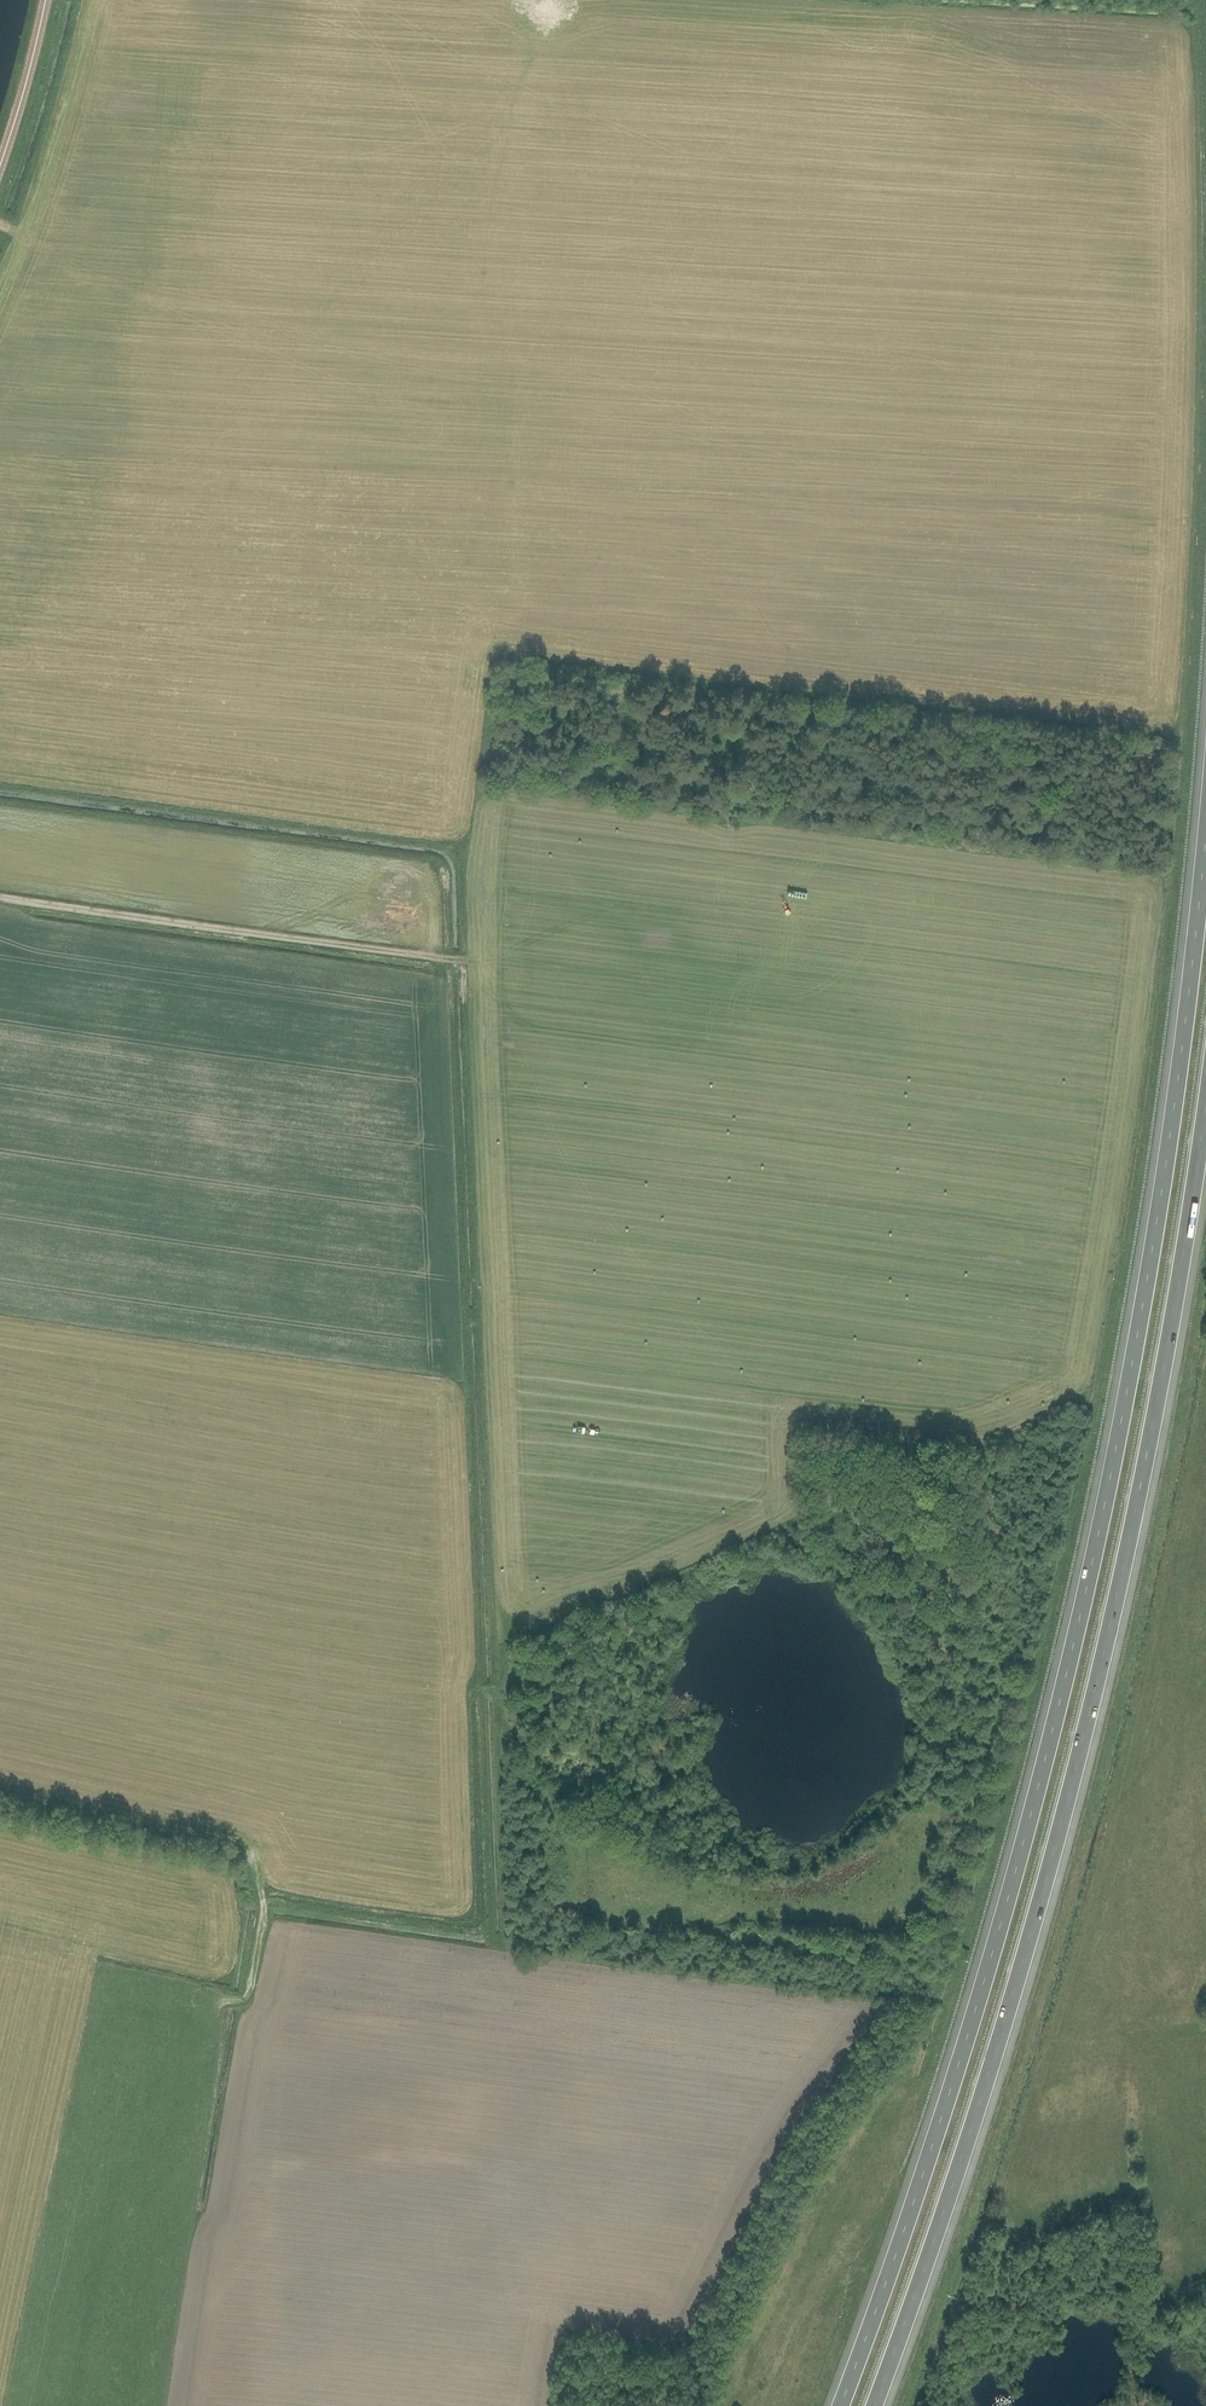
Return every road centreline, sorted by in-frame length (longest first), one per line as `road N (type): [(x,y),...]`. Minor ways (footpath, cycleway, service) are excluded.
road 1 (motorway): [(1205,803),(1145,1281),(1083,1591),(991,1953),(837,2405)]
road 2 (motorway): [(876,2405),(1026,1961),(1078,1774),(1152,1441),(1205,1110)]
road 3 (track): [(0,898),(465,963)]
road 4 (unclassified): [(0,165),(46,0)]

